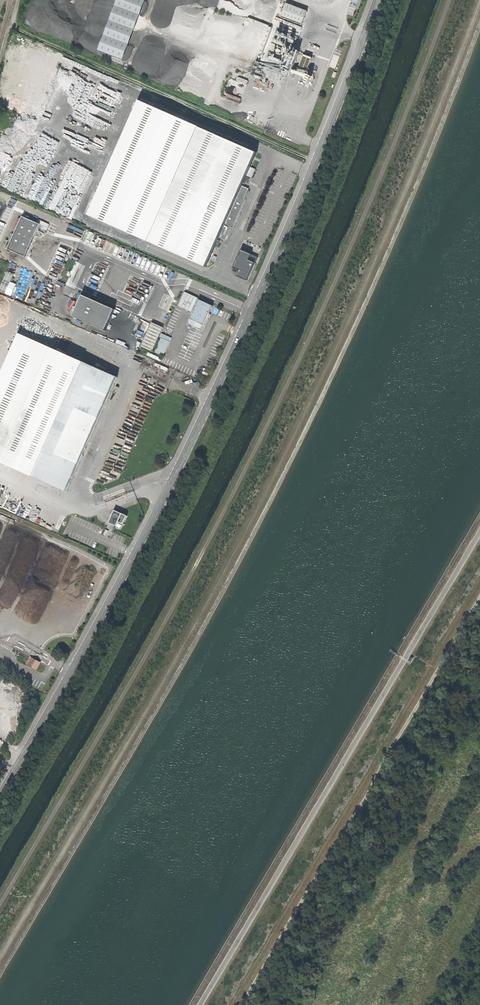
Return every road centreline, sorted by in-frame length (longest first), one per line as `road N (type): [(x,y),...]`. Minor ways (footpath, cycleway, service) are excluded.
road 1 (track): [(0,959),(222,575),(337,346),(477,0)]
road 2 (track): [(448,0),(370,203),(262,442),(0,906)]
road 3 (tertiary): [(0,798),(210,401),(377,0)]
road 4 (track): [(239,1004),(479,597)]

